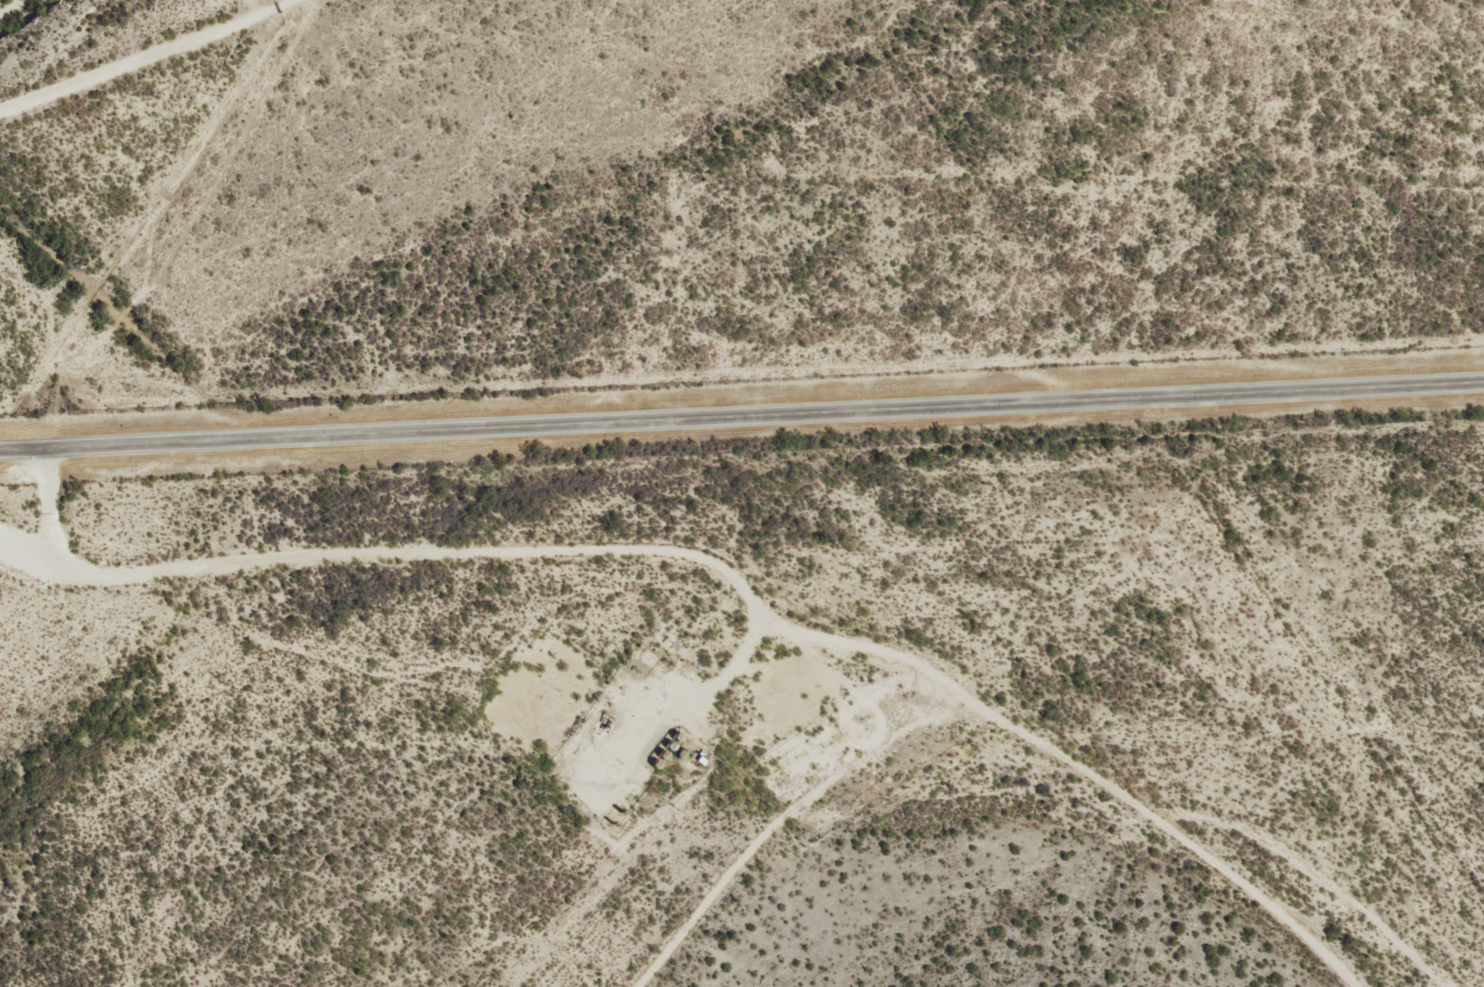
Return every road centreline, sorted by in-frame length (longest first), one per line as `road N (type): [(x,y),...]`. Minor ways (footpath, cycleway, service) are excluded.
road 1 (primary): [(0,446),(1483,381)]
road 2 (track): [(0,147),(344,0)]

